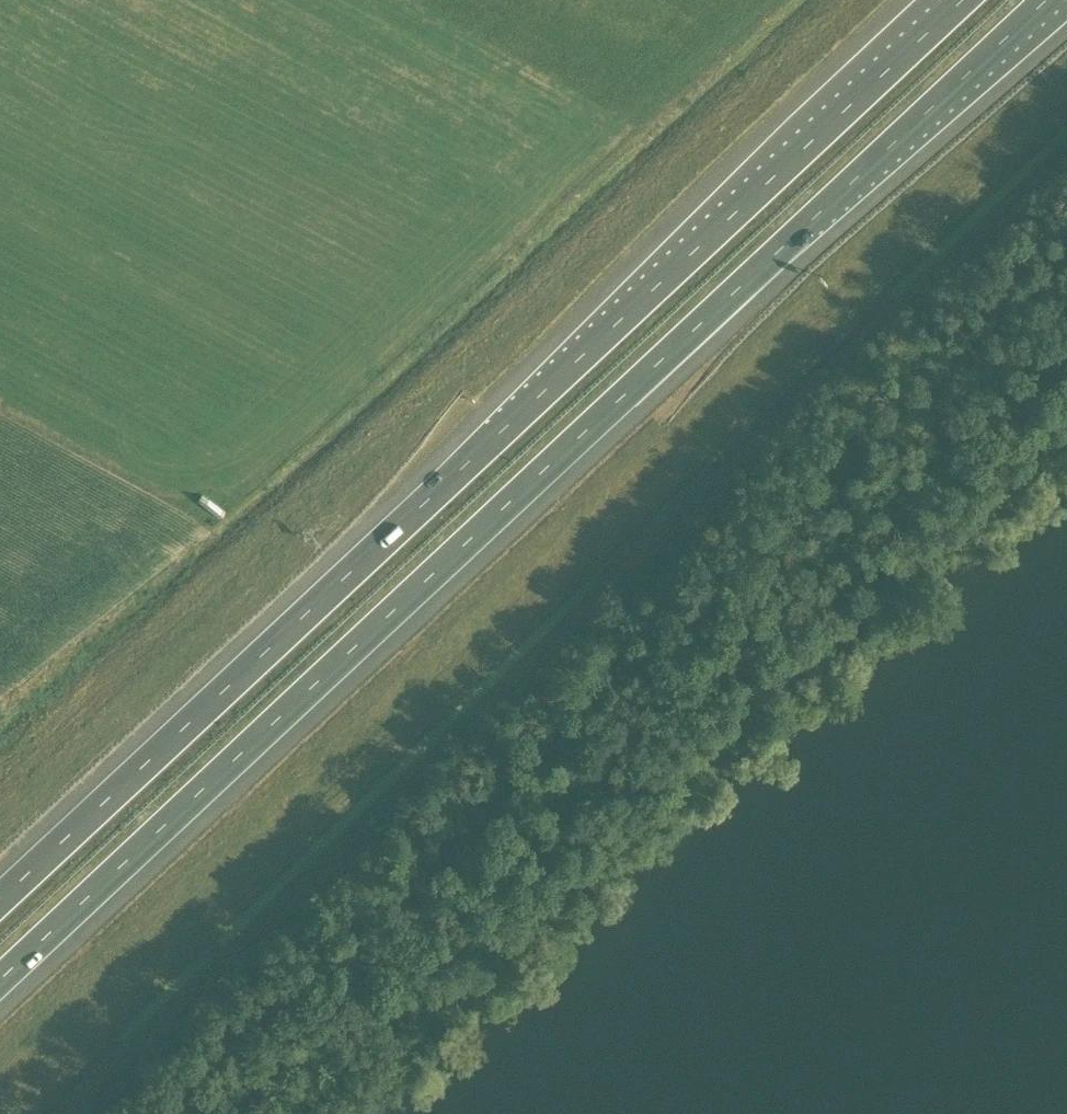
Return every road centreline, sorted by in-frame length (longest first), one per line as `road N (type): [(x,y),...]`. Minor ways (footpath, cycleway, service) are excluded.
road 1 (motorway): [(0,972),(1046,0)]
road 2 (motorway): [(961,0),(0,894)]

